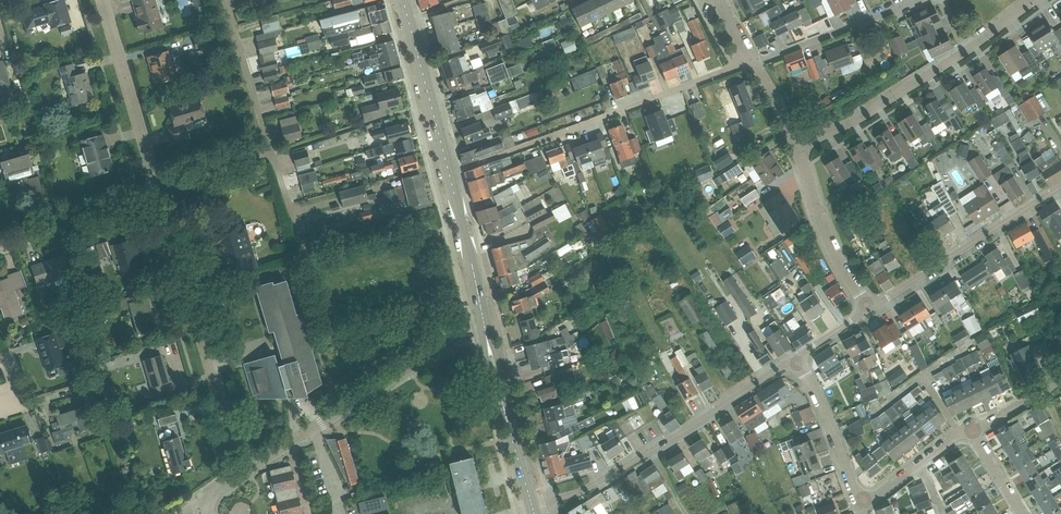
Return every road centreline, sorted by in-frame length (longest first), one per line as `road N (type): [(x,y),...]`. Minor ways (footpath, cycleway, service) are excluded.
road 1 (residential): [(450,174),(754,65)]
road 2 (residential): [(533,507),(623,470),(797,360)]
road 3 (residential): [(254,465),(230,433),(156,194)]
road 4 (residential): [(290,443),(486,329)]
road 5 (residential): [(871,308),(1060,189)]
road 6 (residential): [(156,194),(100,0)]
road 7 (residential): [(802,148),(967,51)]
road 8 (residential): [(754,65),(924,0)]
road 9 (primary): [(450,174),(402,0)]
road 10 (residential): [(871,308),(829,240),(802,148)]
road 11 (residential): [(0,242),(156,194)]
road 12 (residential): [(860,507),(797,360)]
road 13 (primary): [(486,329),(450,174)]
road 14 (residential): [(860,507),(972,431)]

